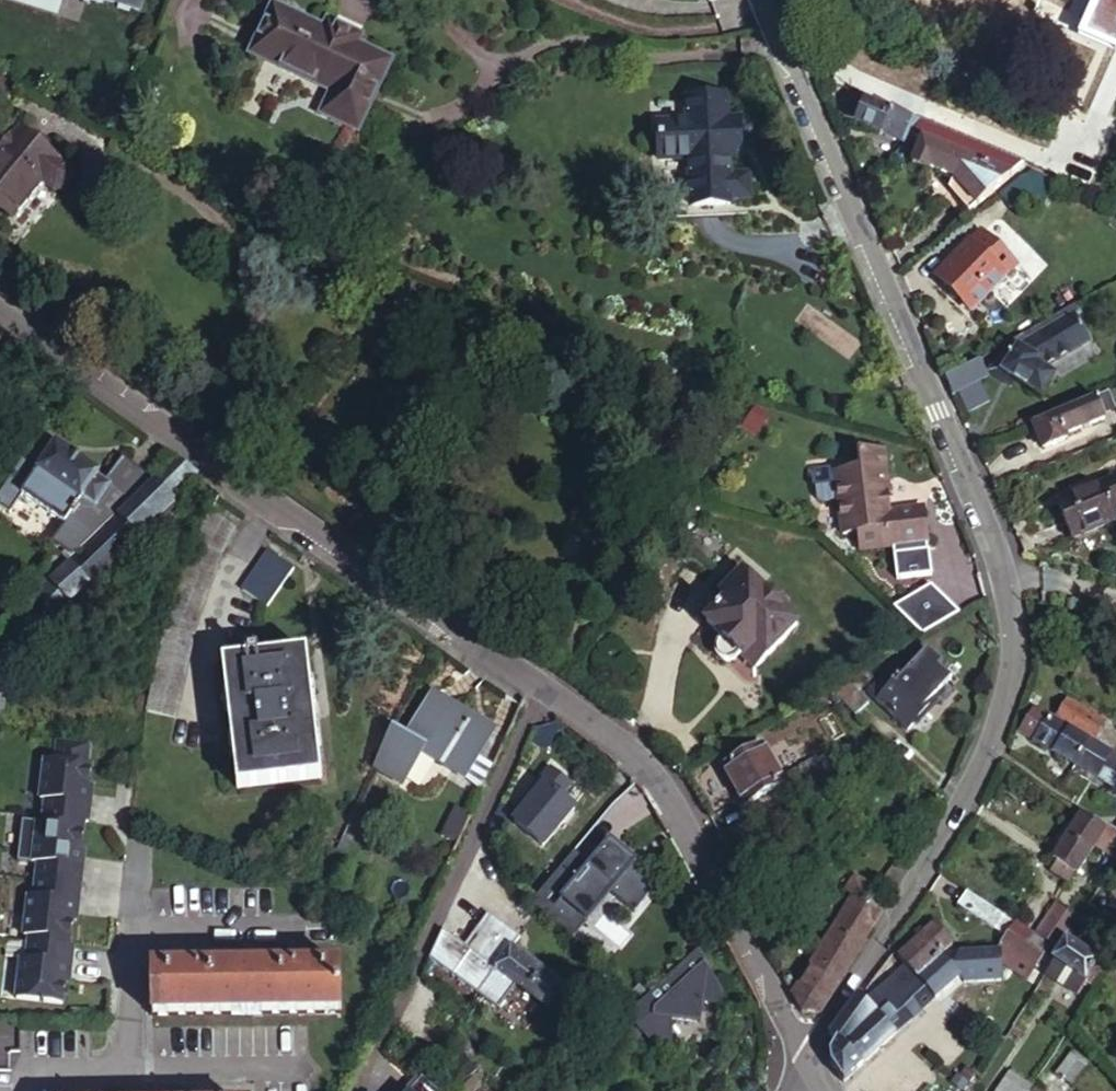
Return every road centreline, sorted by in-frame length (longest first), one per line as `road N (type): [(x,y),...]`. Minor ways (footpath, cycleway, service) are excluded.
road 1 (residential): [(807,1059),(983,766),(1016,640),(1000,553),(761,0)]
road 2 (residential): [(0,316),(629,750),(661,787),(807,1059)]
road 3 (residential): [(32,1090),(33,1071),(128,1069),(141,846)]

